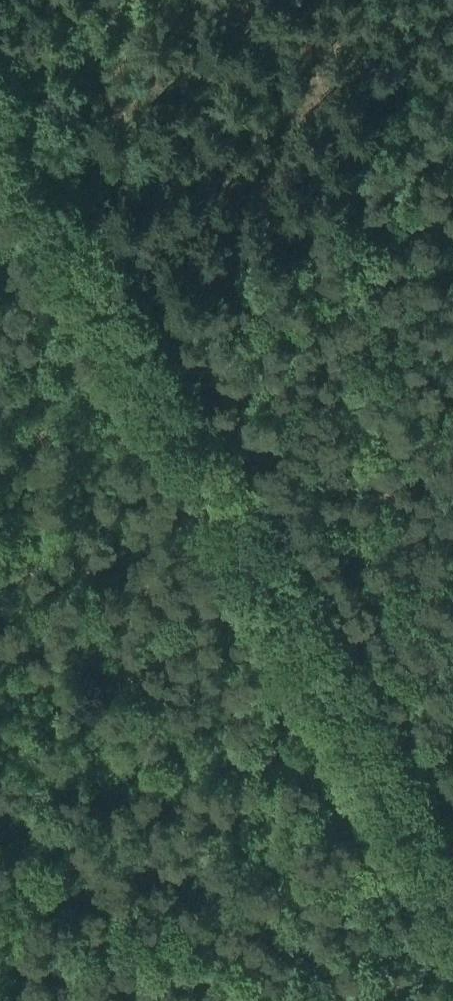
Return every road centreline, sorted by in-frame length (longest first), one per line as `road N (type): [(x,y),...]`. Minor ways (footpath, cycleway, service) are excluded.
road 1 (track): [(0,88),(452,864)]

